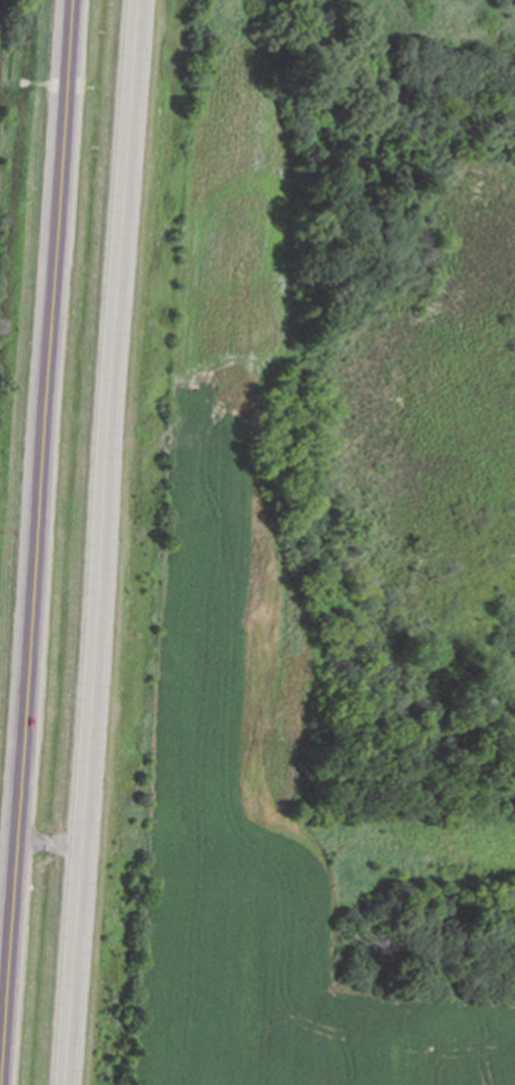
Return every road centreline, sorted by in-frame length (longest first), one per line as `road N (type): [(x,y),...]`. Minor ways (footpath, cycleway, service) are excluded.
road 1 (motorway): [(71,0),(1,1084)]
road 2 (motorway): [(70,1084),(138,0)]

